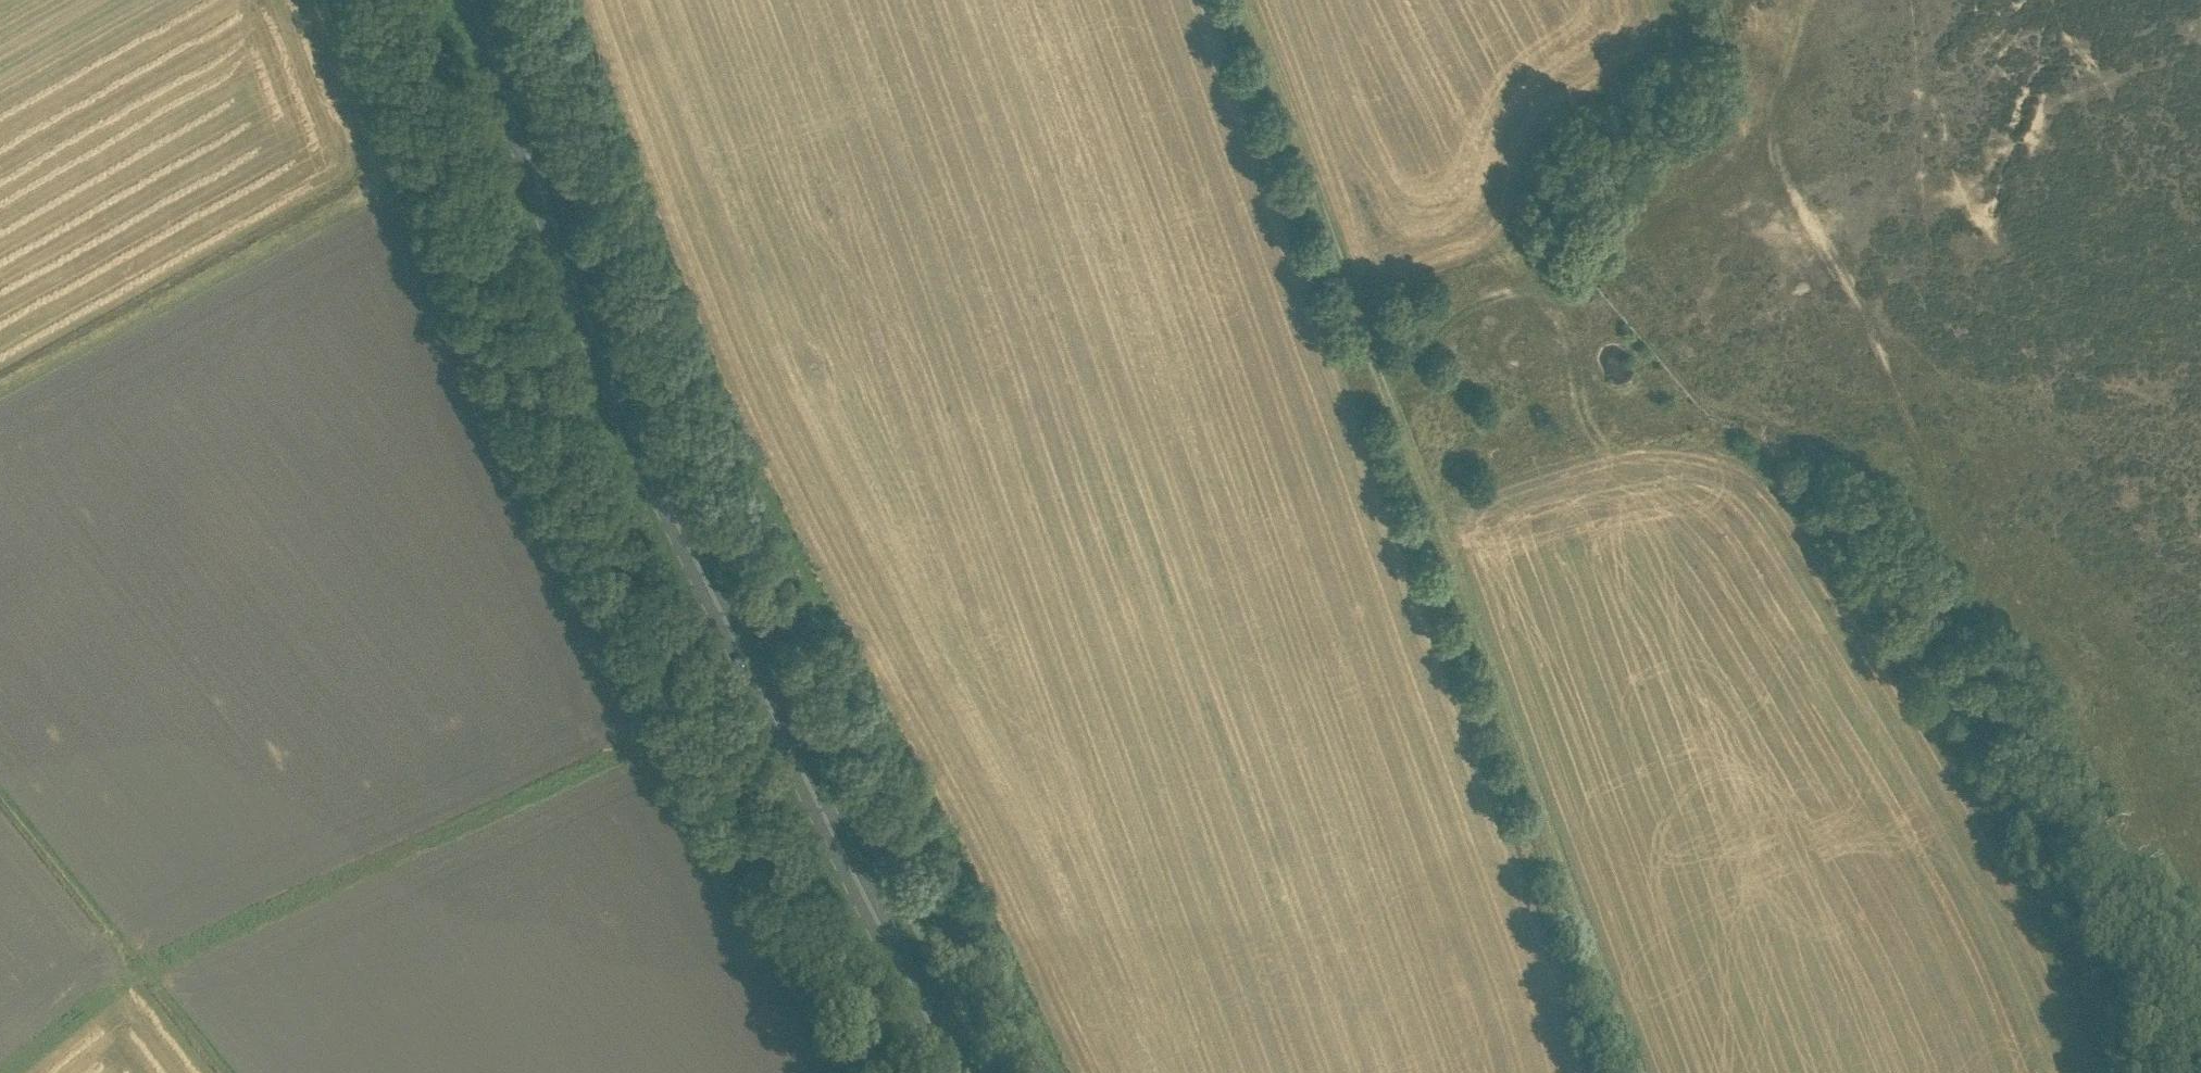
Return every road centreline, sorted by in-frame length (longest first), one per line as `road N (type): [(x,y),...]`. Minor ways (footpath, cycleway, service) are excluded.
road 1 (primary): [(954,1072),(673,515),(591,328),(474,0)]
road 2 (track): [(1628,1072),(1240,0)]
road 3 (track): [(0,390),(325,221),(370,187),(375,167),(316,0)]
road 4 (track): [(222,1072),(0,797)]

